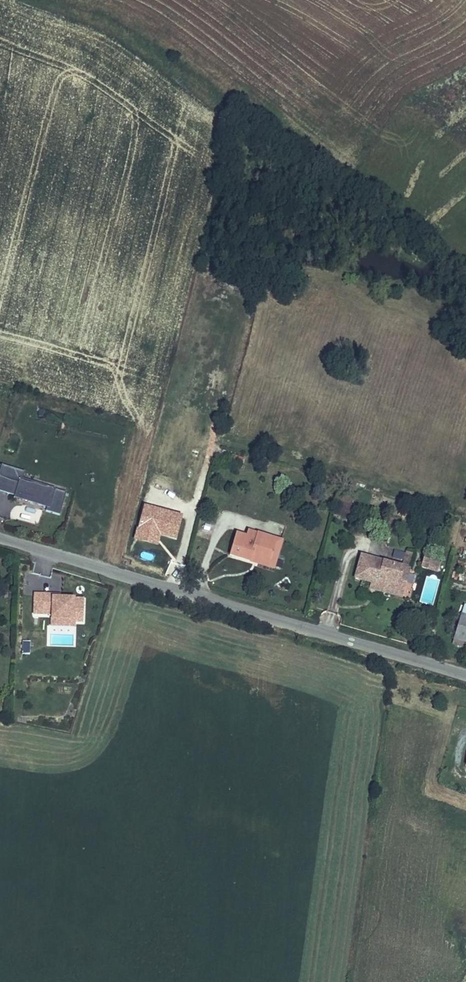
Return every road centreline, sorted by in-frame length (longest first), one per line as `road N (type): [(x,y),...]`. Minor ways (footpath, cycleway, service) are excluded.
road 1 (tertiary): [(0,536),(465,673)]

